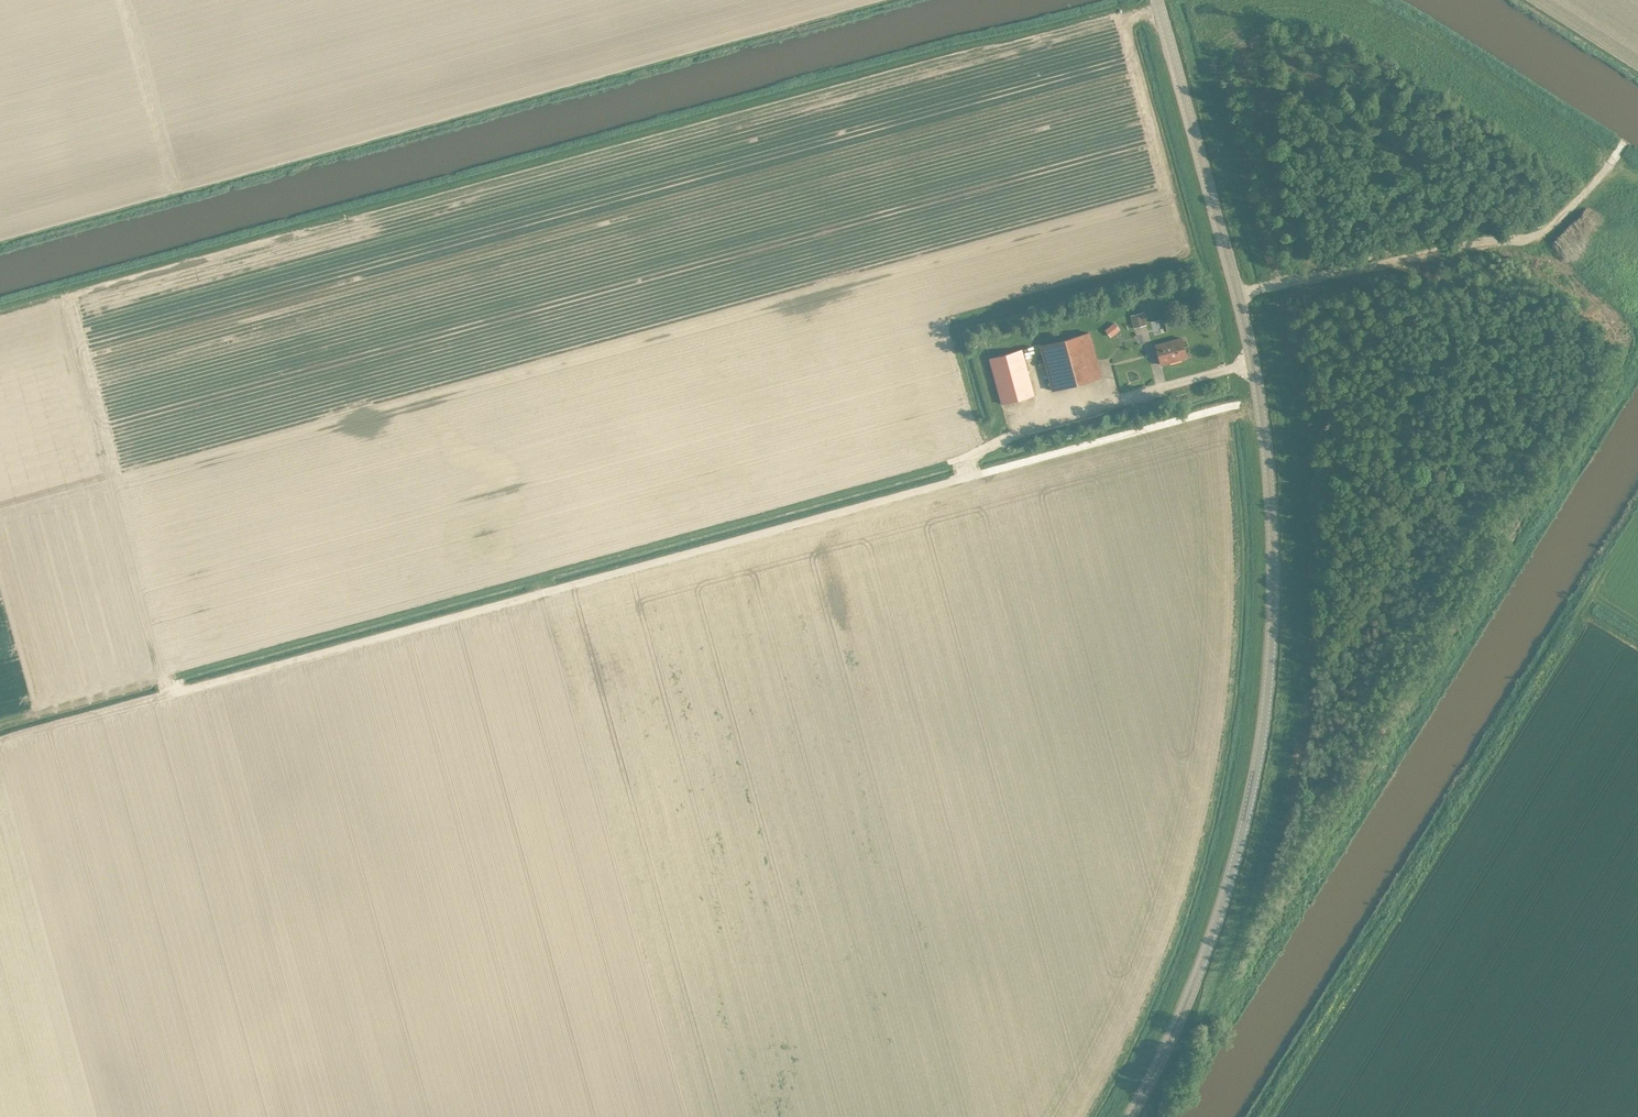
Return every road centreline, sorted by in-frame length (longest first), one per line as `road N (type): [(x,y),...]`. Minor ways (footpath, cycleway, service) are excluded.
road 1 (tertiary): [(1127,1116),(1204,955),(1233,853),(1262,708),(1272,547),(1252,360),(1158,0)]
road 2 (track): [(1637,624),(1591,595),(1260,1116)]
road 3 (track): [(1236,292),(1537,235),(1623,146)]

